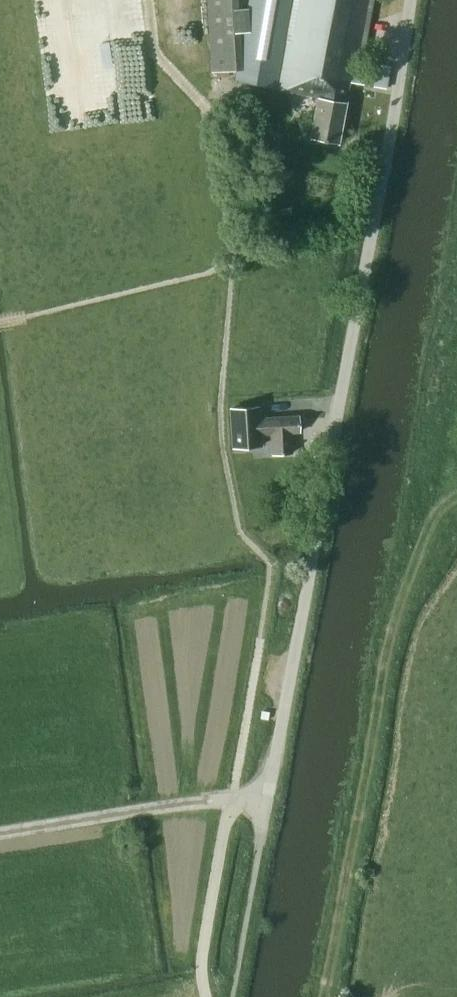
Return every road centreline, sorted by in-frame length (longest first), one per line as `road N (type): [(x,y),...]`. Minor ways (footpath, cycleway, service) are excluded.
road 1 (unclassified): [(262,791),(326,490),(413,0)]
road 2 (track): [(232,798),(273,572),(241,529),(227,428),(240,270),(0,327)]
road 3 (track): [(326,996),(390,638),(438,490),(456,356)]

